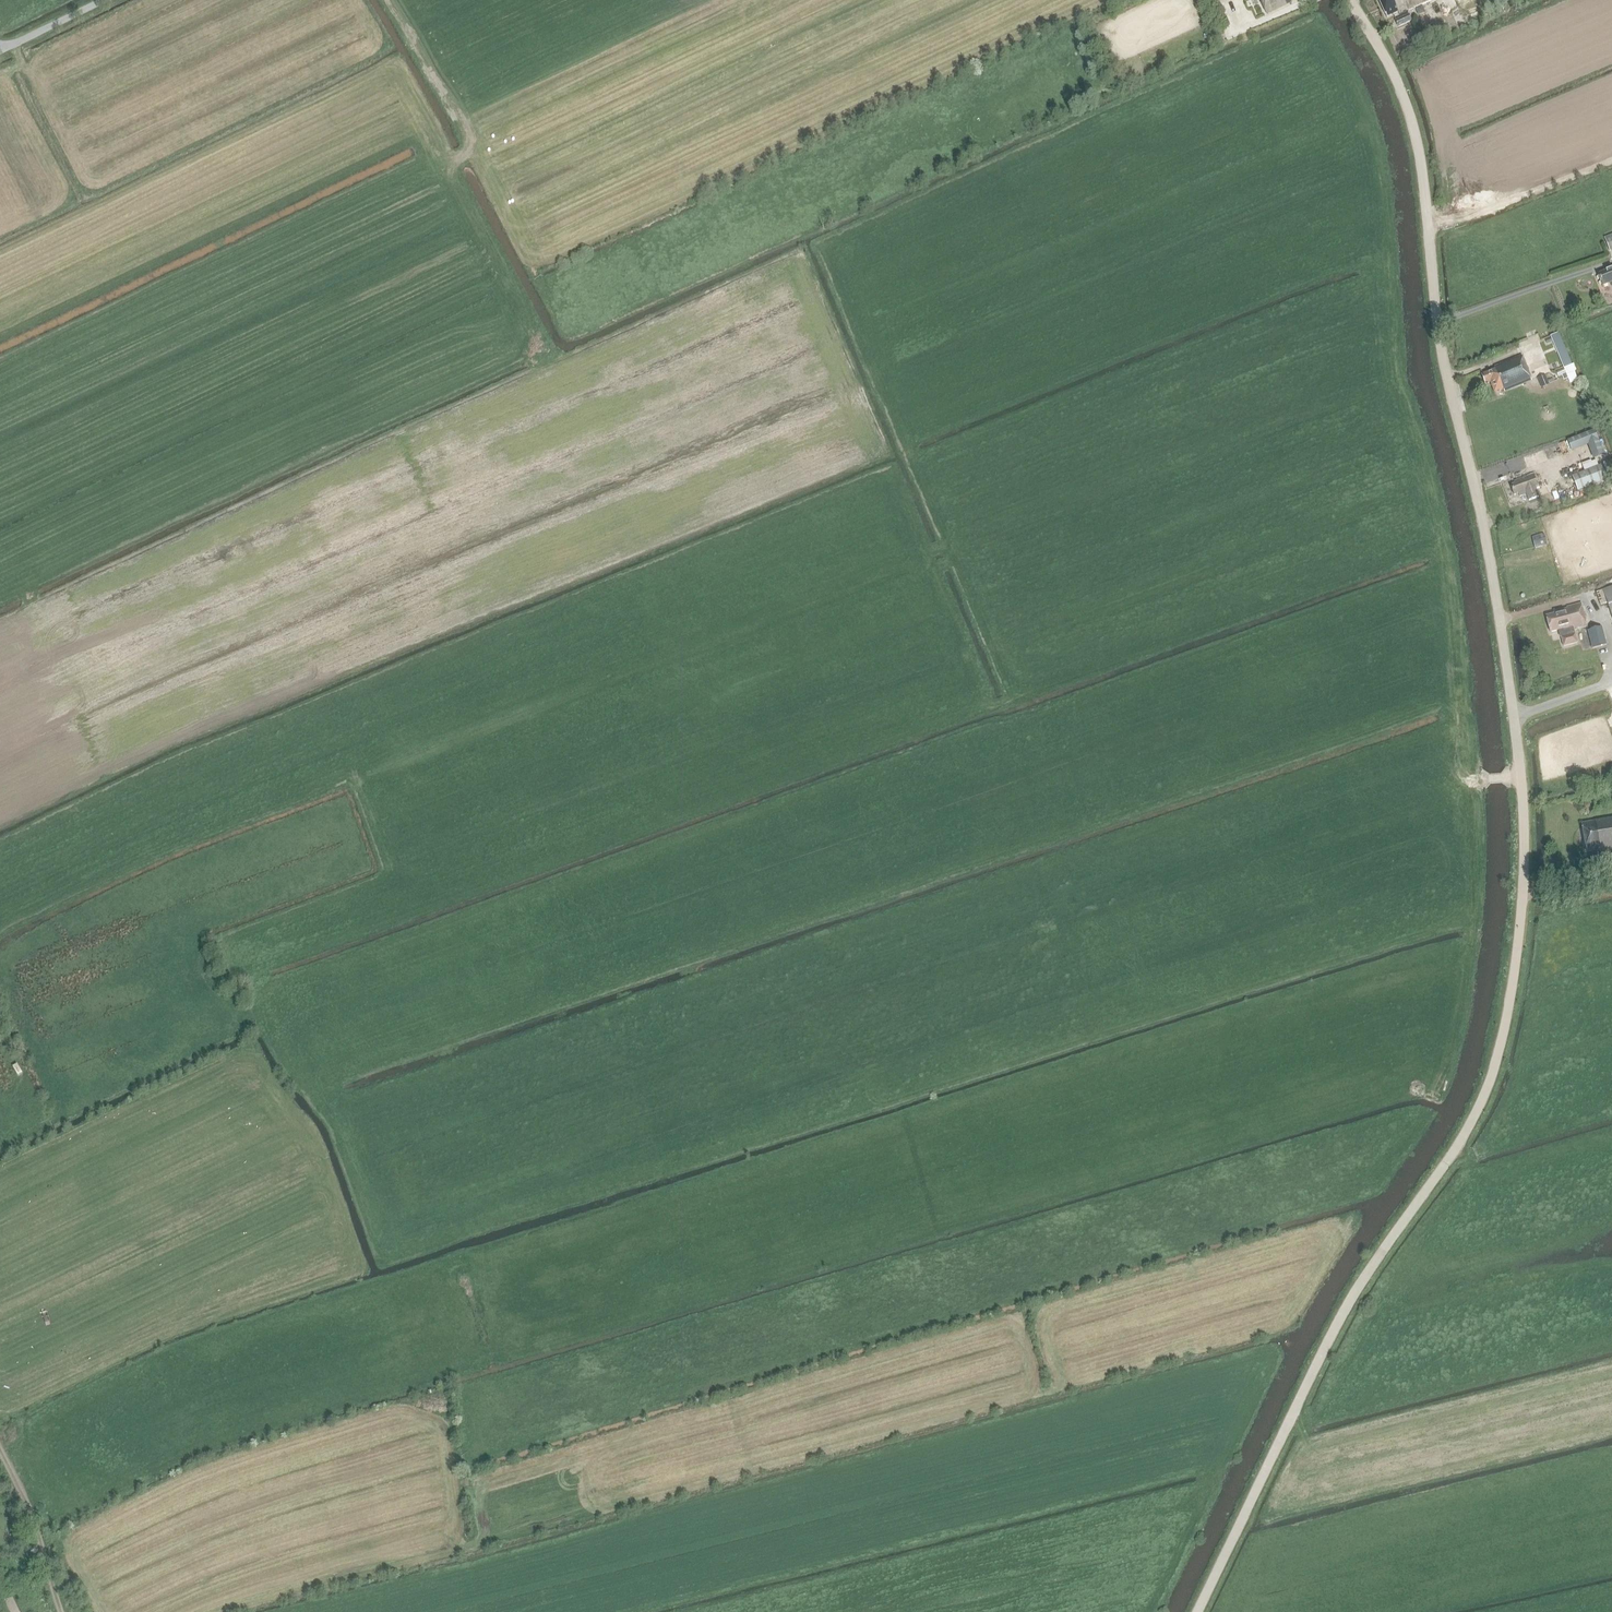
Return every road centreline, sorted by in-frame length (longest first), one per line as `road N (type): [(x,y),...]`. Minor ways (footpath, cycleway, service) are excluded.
road 1 (tertiary): [(1195,1611),(1332,1332),(1465,1132),(1489,1081),(1517,973),(1523,777),(1481,511),(1440,350),(1418,145),(1401,88),(1349,0)]

